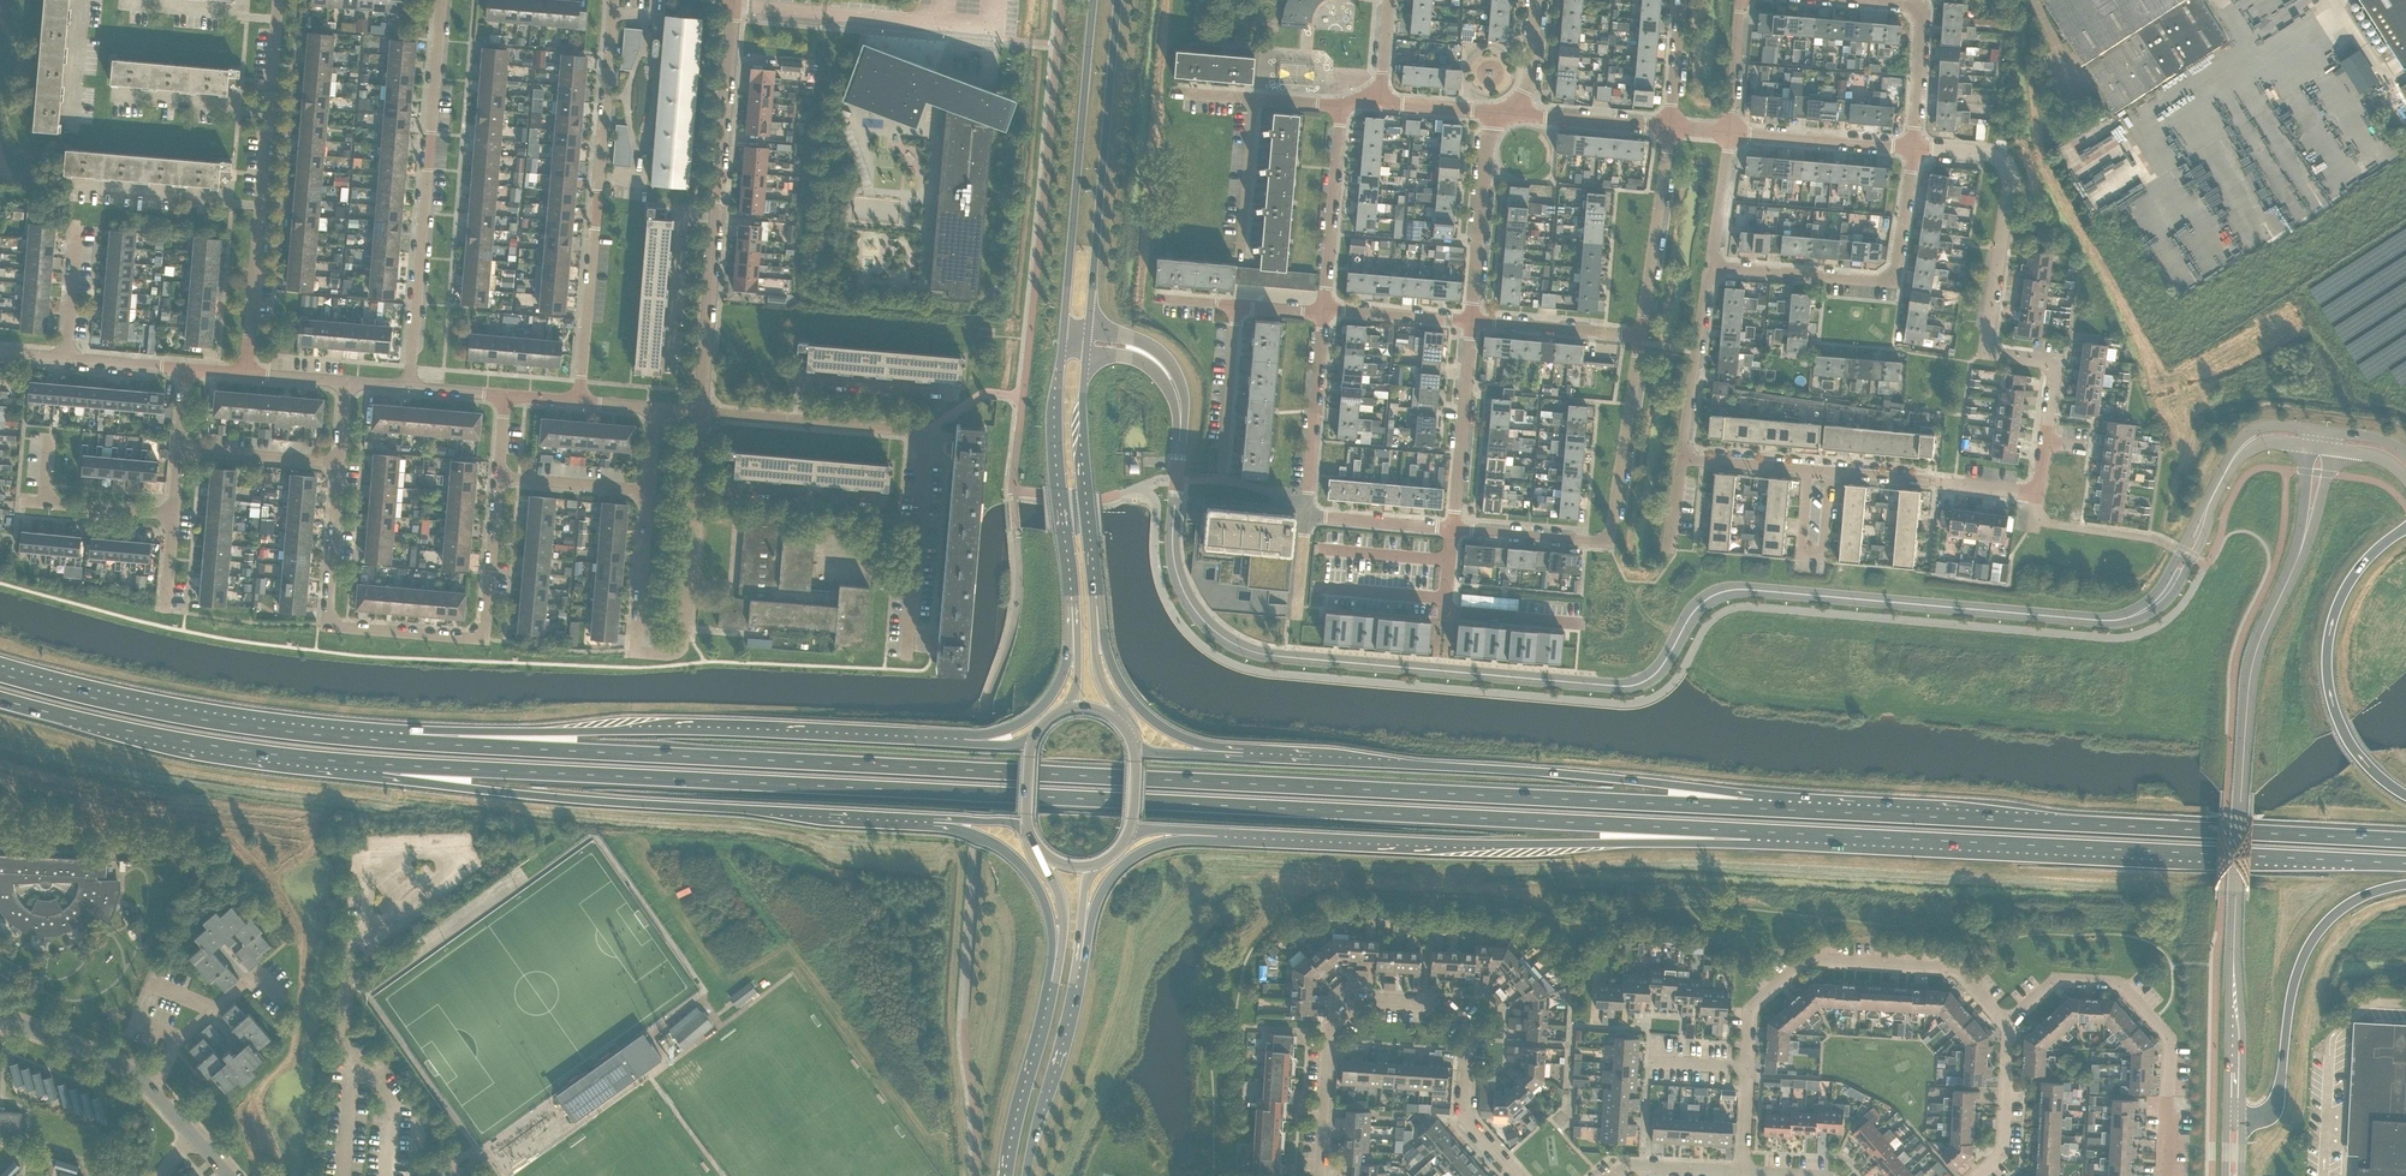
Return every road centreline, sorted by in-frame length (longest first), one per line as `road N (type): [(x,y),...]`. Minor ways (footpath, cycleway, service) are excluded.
road 1 (trunk): [(383,764),(1753,831)]
road 2 (trunk): [(1753,808),(405,743)]
road 3 (tertiary): [(2117,620),(1733,589),(1702,603),(1658,672),(1626,686),(1257,653),(1208,625),(1176,569),(1175,391)]
road 4 (trunk): [(1753,831),(2405,863)]
road 5 (trunk): [(2405,839),(1753,808)]
road 6 (trunk): [(383,764),(549,797),(908,816)]
road 7 (trunk): [(932,741),(667,731),(405,743)]
road 8 (trunk): [(1753,808),(1602,777),(1238,755)]
road 9 (trunk): [(1250,833),(1516,844),(1753,831)]
road 10 (residential): [(1518,1175),(1467,1117),(1469,1036),(1452,1010),(1355,1004),(1331,1028),(1321,1175)]
road 11 (residential): [(907,650),(927,454),(919,433),(700,411)]
road 12 (residential): [(649,491),(636,647),(669,654),(684,633),(700,411)]
road 13 (residential): [(2046,442),(2053,366),(2002,357),(1990,344),(2006,165),(1991,153),(1912,147)]
road 14 (residential): [(700,411),(734,0)]
road 15 (trunk): [(405,743),(271,730),(0,673)]
road 16 (residential): [(580,401),(614,0)]
road 17 (trunk): [(0,698),(153,735),(383,764)]
road 18 (residential): [(409,380),(443,0)]
road 19 (residential): [(245,374),(278,0)]
road 20 (residential): [(1453,529),(1607,540),(1641,334)]
road 21 (residential): [(1747,1067),(1749,1009),(1808,958),(1954,968),(2009,1022)]
road 22 (secondary): [(1093,0),(1062,338)]
road 23 (residential): [(2009,1022),(2057,980),(2120,984),(2170,1043),(2169,1175)]
road 24 (secondary): [(1088,329),(1119,0)]
road 25 (trunk): [(2405,794),(2350,742),(2330,692),(2327,657),(2349,582),(2405,527)]
road 26 (trunk): [(2242,1116),(2273,1107),(2291,997),(2320,930),(2354,901),(2405,884)]
road 27 (residential): [(1717,269),(1877,283),(1896,271),(1912,147)]
road 28 (tertiary): [(2321,431),(2270,424),(2241,438),(2161,588),(2117,620)]
road 29 (residential): [(332,623),(479,635),(499,477)]
road 30 (tertiary): [(2117,620),(2148,615),(2174,593),(2244,454),(2269,441),(2306,446)]
road 31 (tertiary): [(2305,534),(2254,654),(2241,789)]
road 32 (secondary): [(1062,338),(1058,427),(1076,601)]
road 33 (trunk): [(908,816),(984,838),(1026,870),(1052,926),(1055,987)]
road 34 (secondary): [(1102,599),(1083,418),(1086,352)]
road 35 (residential): [(1825,0),(1922,10),(1912,147)]
road 36 (trunk): [(1079,952),(1102,893),(1133,857),(1165,842),(1250,833)]
road 37 (primary): [(1026,1175),(1079,952)]
road 38 (trunk): [(1238,755),(1178,736),(1137,706),(1110,660),(1102,599)]
road 39 (trunk): [(1076,601),(1066,664),(1041,705),(1002,728),(932,741)]
road 40 (residential): [(1471,321),(1494,112)]
road 41 (residential): [(1453,529),(1471,321)]
road 42 (residential): [(1641,334),(1667,128)]
road 43 (residential): [(1234,304),(1253,98)]
road 44 (residential): [(1327,310),(1307,515)]
road 45 (residential): [(1341,105),(1327,310)]
road 46 (residential): [(1810,469),(1801,556),(1825,558),(1833,471)]
road 47 (residential): [(1682,459),(1707,286),(1717,269)]
road 48 (primary): [(1055,987),(1009,1175)]
road 49 (residential): [(152,1089),(173,1047),(258,975),(280,1002)]
road 50 (residential): [(1912,147),(1730,135)]
road 51 (tertiary): [(2234,964),(2241,789)]
road 52 (residential): [(1471,321),(1641,334)]
road 53 (tertiary): [(152,1089),(113,1061),(0,1015)]
road 54 (residential): [(1222,473),(1234,304)]
road 55 (residential): [(1978,1175),(2002,1147),(2009,1022)]
road 56 (residential): [(332,623),(339,462)]
road 57 (residential): [(339,462),(180,448)]
road 58 (tertiary): [(2242,1116),(2234,964)]
road 59 (tertiary): [(2234,964),(2227,1116)]
road 60 (residential): [(649,491),(499,477)]
road 61 (residential): [(1518,114),(1667,128)]
road 62 (primary): [(1036,845),(1064,907),(1055,987)]
road 63 (residential): [(1307,515),(1453,529)]
road 64 (residential): [(1327,310),(1471,321)]
road 65 (secondary): [(1131,733),(1097,669),(1102,599)]
road 66 (residential): [(2038,493),(1900,476)]
road 67 (residential): [(1730,135),(1745,0)]
road 68 (residential): [(1717,269),(1730,135)]
road 69 (residential): [(1667,128),(1680,0)]
road 70 (residential): [(173,514),(45,501)]
road 71 (residential): [(66,358),(78,230)]
road 72 (residential): [(1682,459),(1810,469)]
road 73 (residential): [(1618,1175),(1641,1167),(1742,1172)]
road 74 (trunk): [(1128,834),(1157,827),(1250,833)]
road 75 (residential): [(66,358),(186,370)]
road 76 (trunk): [(908,816),(1028,827)]
road 77 (tertiary): [(1175,391),(1175,372),(1155,348),(1088,329)]

